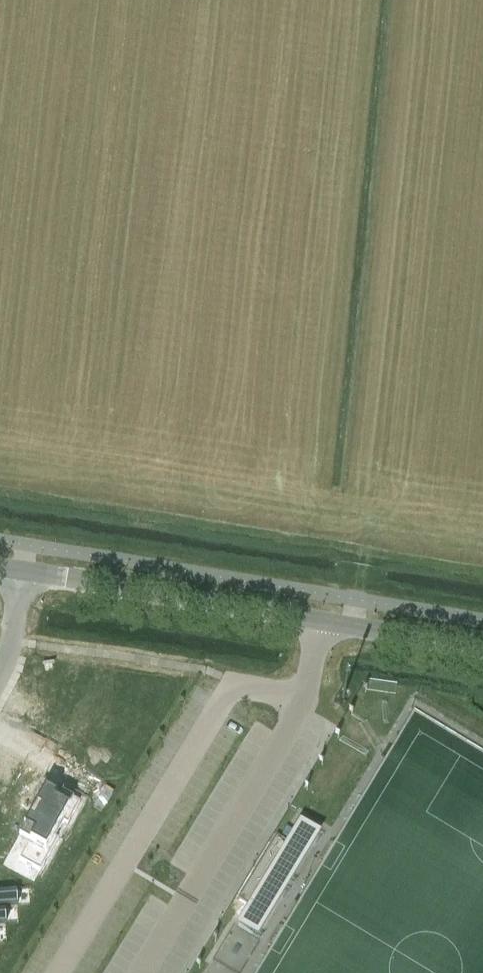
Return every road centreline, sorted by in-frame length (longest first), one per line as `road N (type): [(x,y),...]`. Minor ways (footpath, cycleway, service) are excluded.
road 1 (residential): [(482,650),(17,572)]

